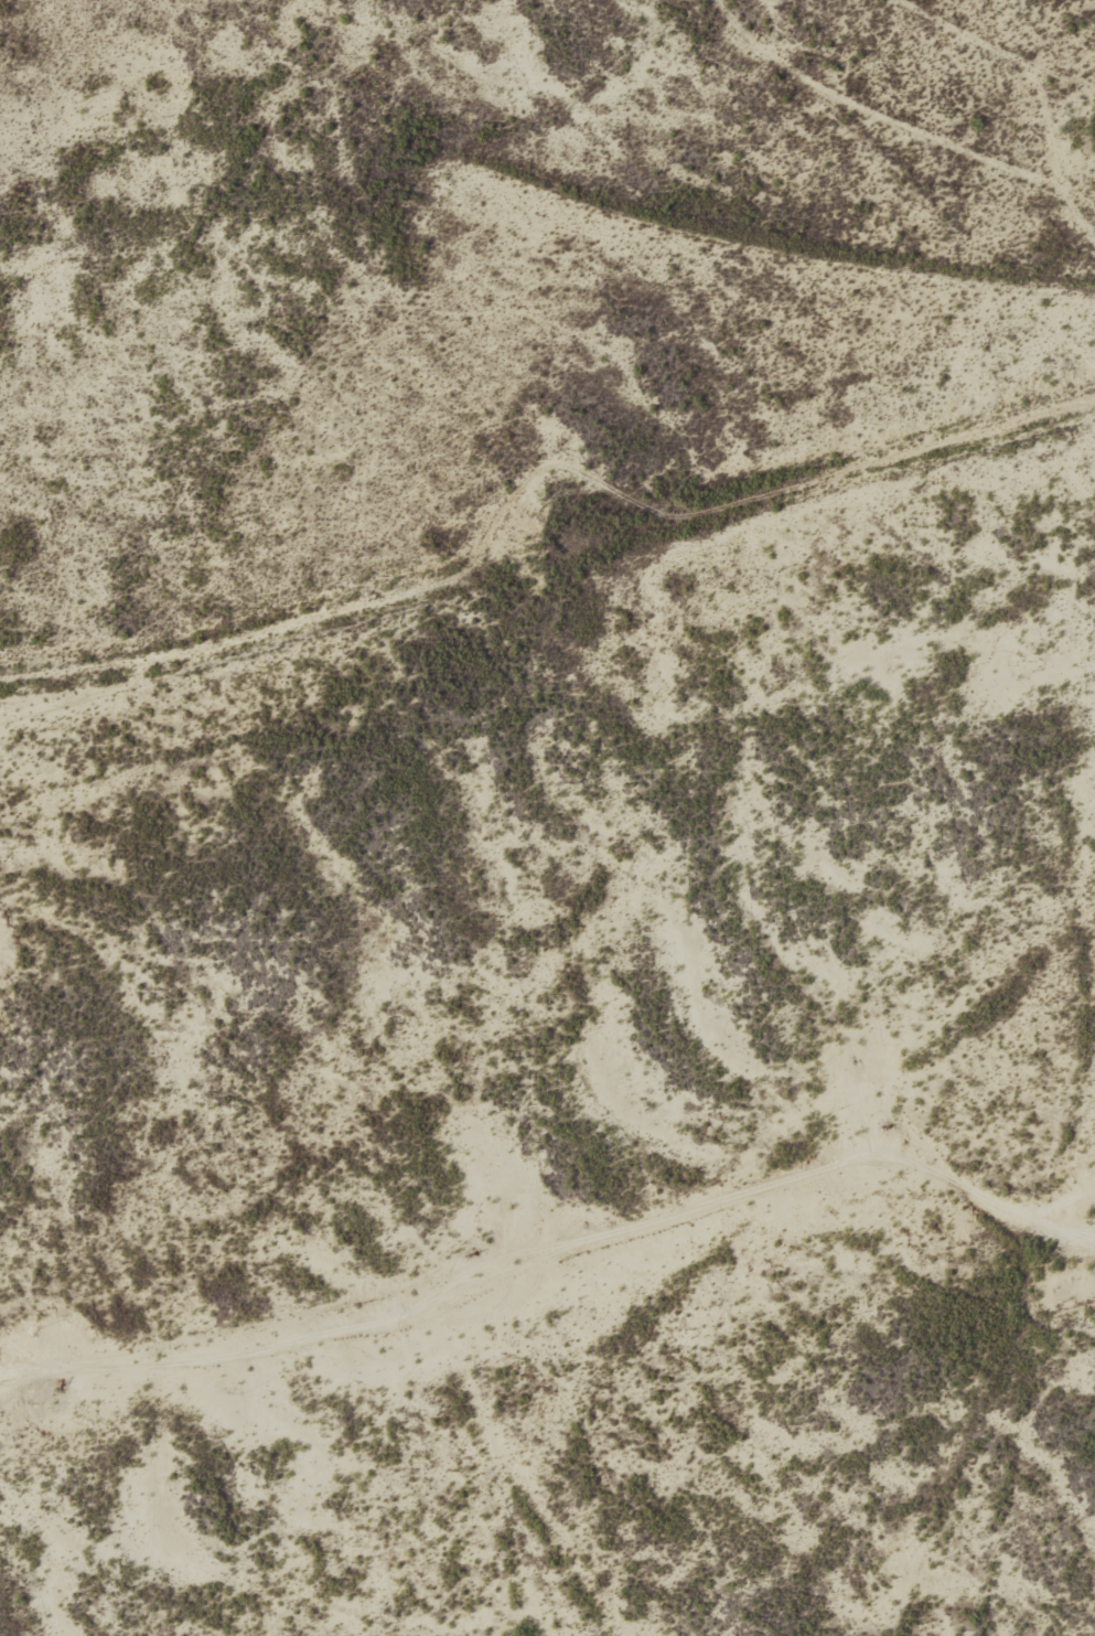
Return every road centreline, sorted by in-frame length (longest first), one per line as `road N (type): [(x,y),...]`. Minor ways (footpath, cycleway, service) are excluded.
road 1 (track): [(1094,1332),(1040,1317),(1010,1228),(932,1154),(902,1146),(404,1293),(0,1384)]
road 2 (track): [(1094,395),(684,518),(582,469),(544,470),(508,509),(495,553),(443,580),(221,646),(0,677)]
road 3 (track): [(404,1293),(619,1630)]

